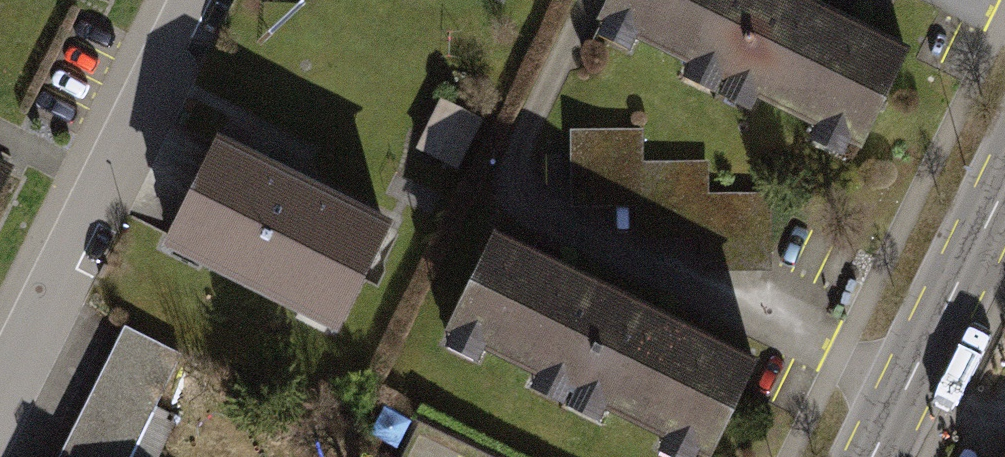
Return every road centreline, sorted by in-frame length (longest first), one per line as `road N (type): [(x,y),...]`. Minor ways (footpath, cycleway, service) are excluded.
road 1 (residential): [(0,401),(200,0)]
road 2 (primary): [(872,456),(1004,188)]

